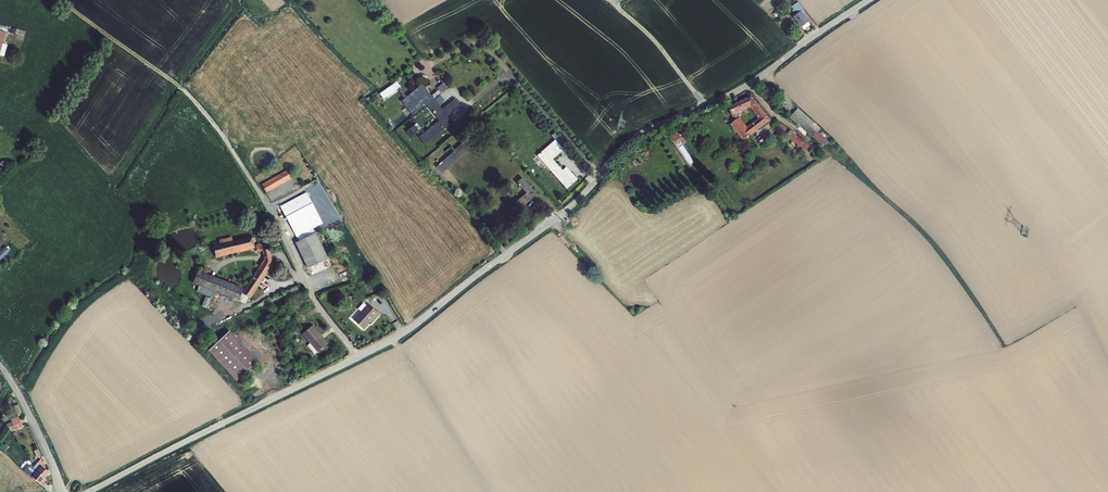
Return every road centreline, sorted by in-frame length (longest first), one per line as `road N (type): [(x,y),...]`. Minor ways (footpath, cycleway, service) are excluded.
road 1 (unclassified): [(357,358),(407,332),(563,213),(630,141),(705,107)]
road 2 (track): [(268,206),(190,94),(55,0)]
road 3 (unclassified): [(88,491),(357,358)]
road 4 (unclassified): [(705,107),(869,0)]
road 5 (unclassified): [(357,358),(310,293),(268,206)]
road 6 (unclassified): [(705,107),(659,45),(608,0)]
road 7 (track): [(59,491),(53,465),(0,365)]

